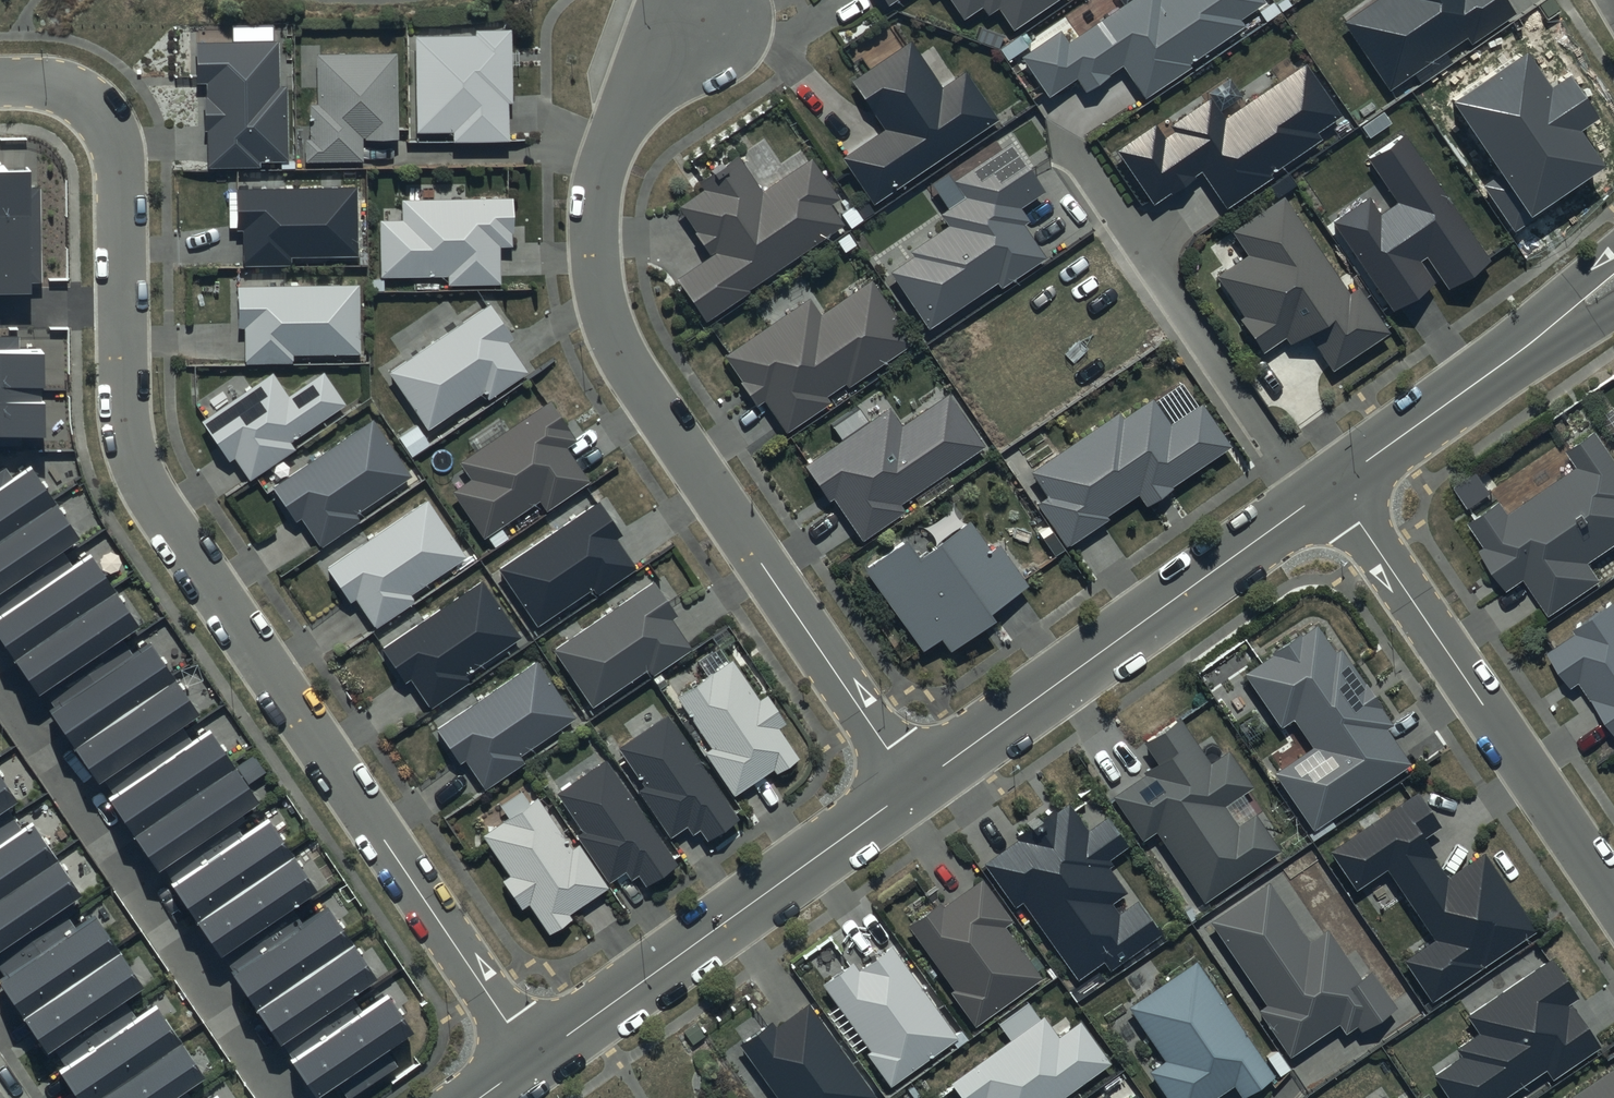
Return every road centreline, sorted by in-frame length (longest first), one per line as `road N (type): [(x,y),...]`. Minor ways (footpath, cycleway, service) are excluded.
road 1 (residential): [(705,14),(640,82),(611,134),(595,200),(595,271),(611,332),(913,786)]
road 2 (residential): [(533,1058),(142,468),(120,393),(120,307)]
road 3 (residential): [(283,1097),(0,682)]
road 4 (residential): [(1613,898),(1333,486)]
road 5 (tertiary): [(1306,505),(913,786)]
road 6 (tertiary): [(913,786),(533,1058)]
road 7 (residential): [(1067,144),(1306,505)]
road 8 (residential): [(120,307),(115,140),(98,114),(61,87),(0,84)]
road 9 (tertiary): [(1518,352),(1333,486)]
road 10 (tertiary): [(1518,352),(1549,303),(1613,251)]

